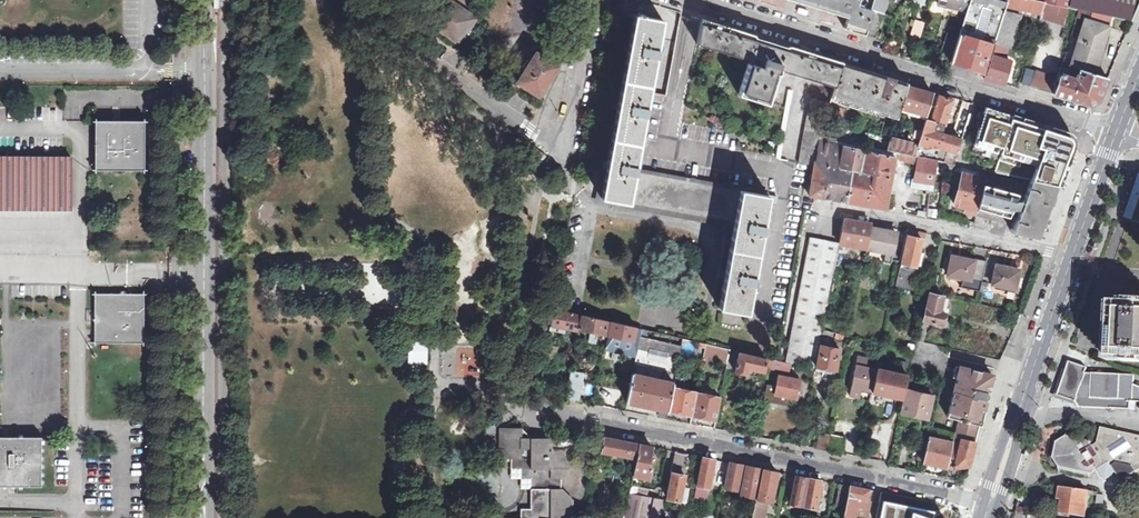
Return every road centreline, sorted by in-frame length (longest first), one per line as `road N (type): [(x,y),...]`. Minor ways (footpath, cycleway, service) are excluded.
road 1 (tertiary): [(202,517),(207,0)]
road 2 (unclassified): [(991,502),(542,414)]
road 3 (unclassified): [(680,0),(1115,132)]
road 4 (tertiary): [(991,502),(1115,132)]
road 5 (unclassified): [(566,152),(424,51)]
road 6 (residential): [(596,0),(566,152)]

